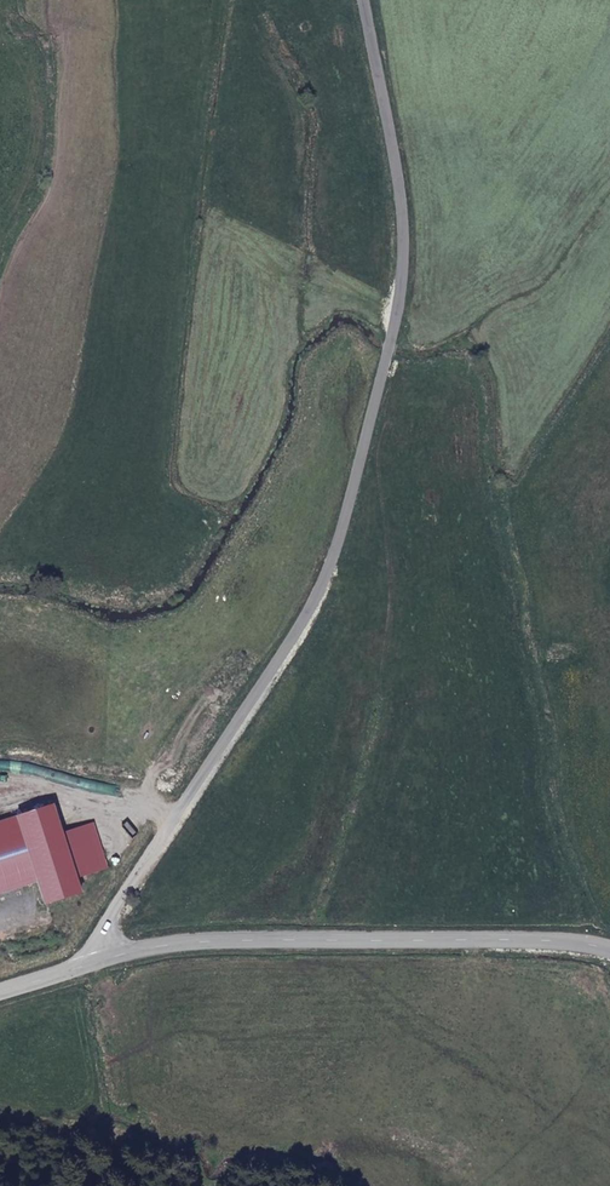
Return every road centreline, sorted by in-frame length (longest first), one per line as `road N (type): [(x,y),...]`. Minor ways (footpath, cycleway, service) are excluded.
road 1 (unclassified): [(362,0),(404,216),(403,282),(350,514),(266,681),(78,970)]
road 2 (tertiary): [(78,970),(204,940),(609,949)]

